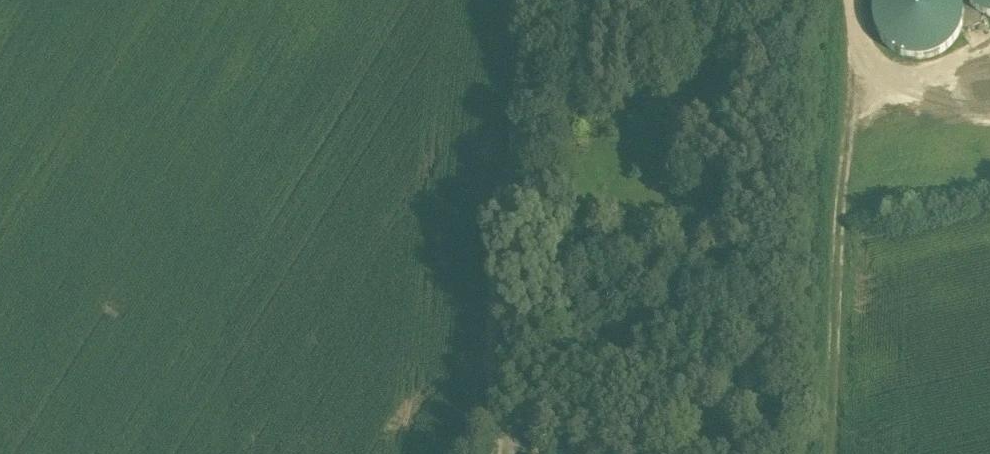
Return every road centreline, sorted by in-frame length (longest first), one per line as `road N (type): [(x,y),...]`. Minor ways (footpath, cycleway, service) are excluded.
road 1 (track): [(537,0),(505,327),(502,453)]

